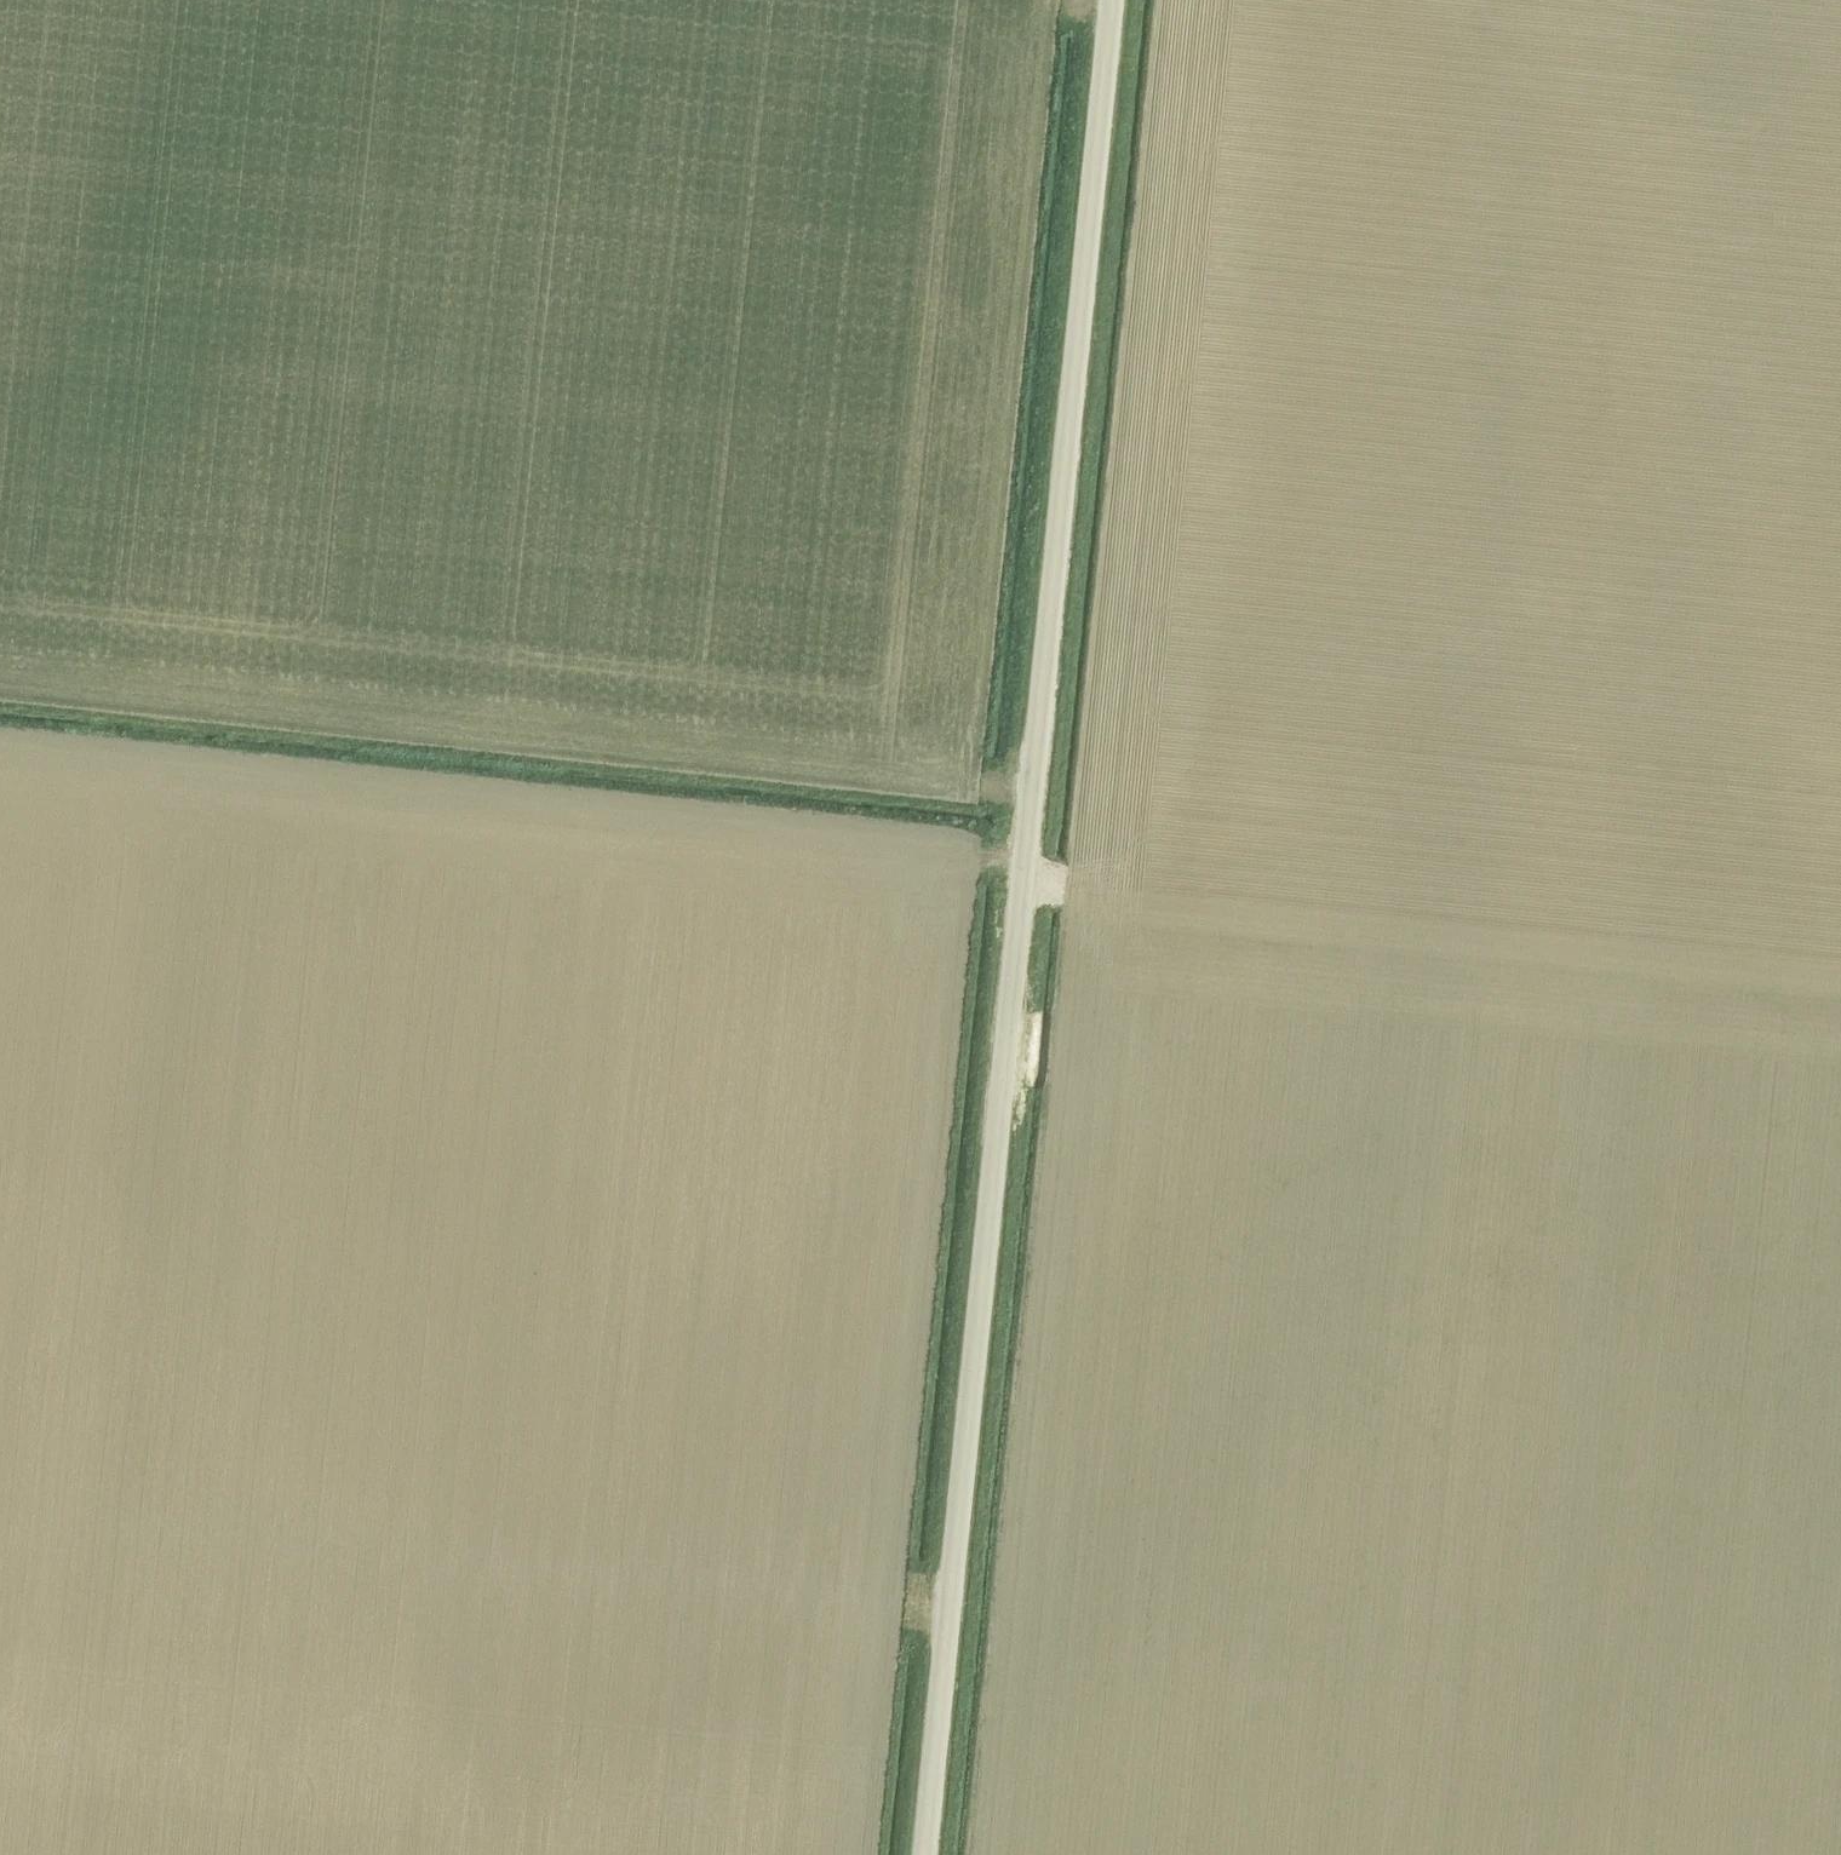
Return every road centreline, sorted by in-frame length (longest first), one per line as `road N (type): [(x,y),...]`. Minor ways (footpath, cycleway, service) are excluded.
road 1 (unclassified): [(919,1854),(1112,0)]

